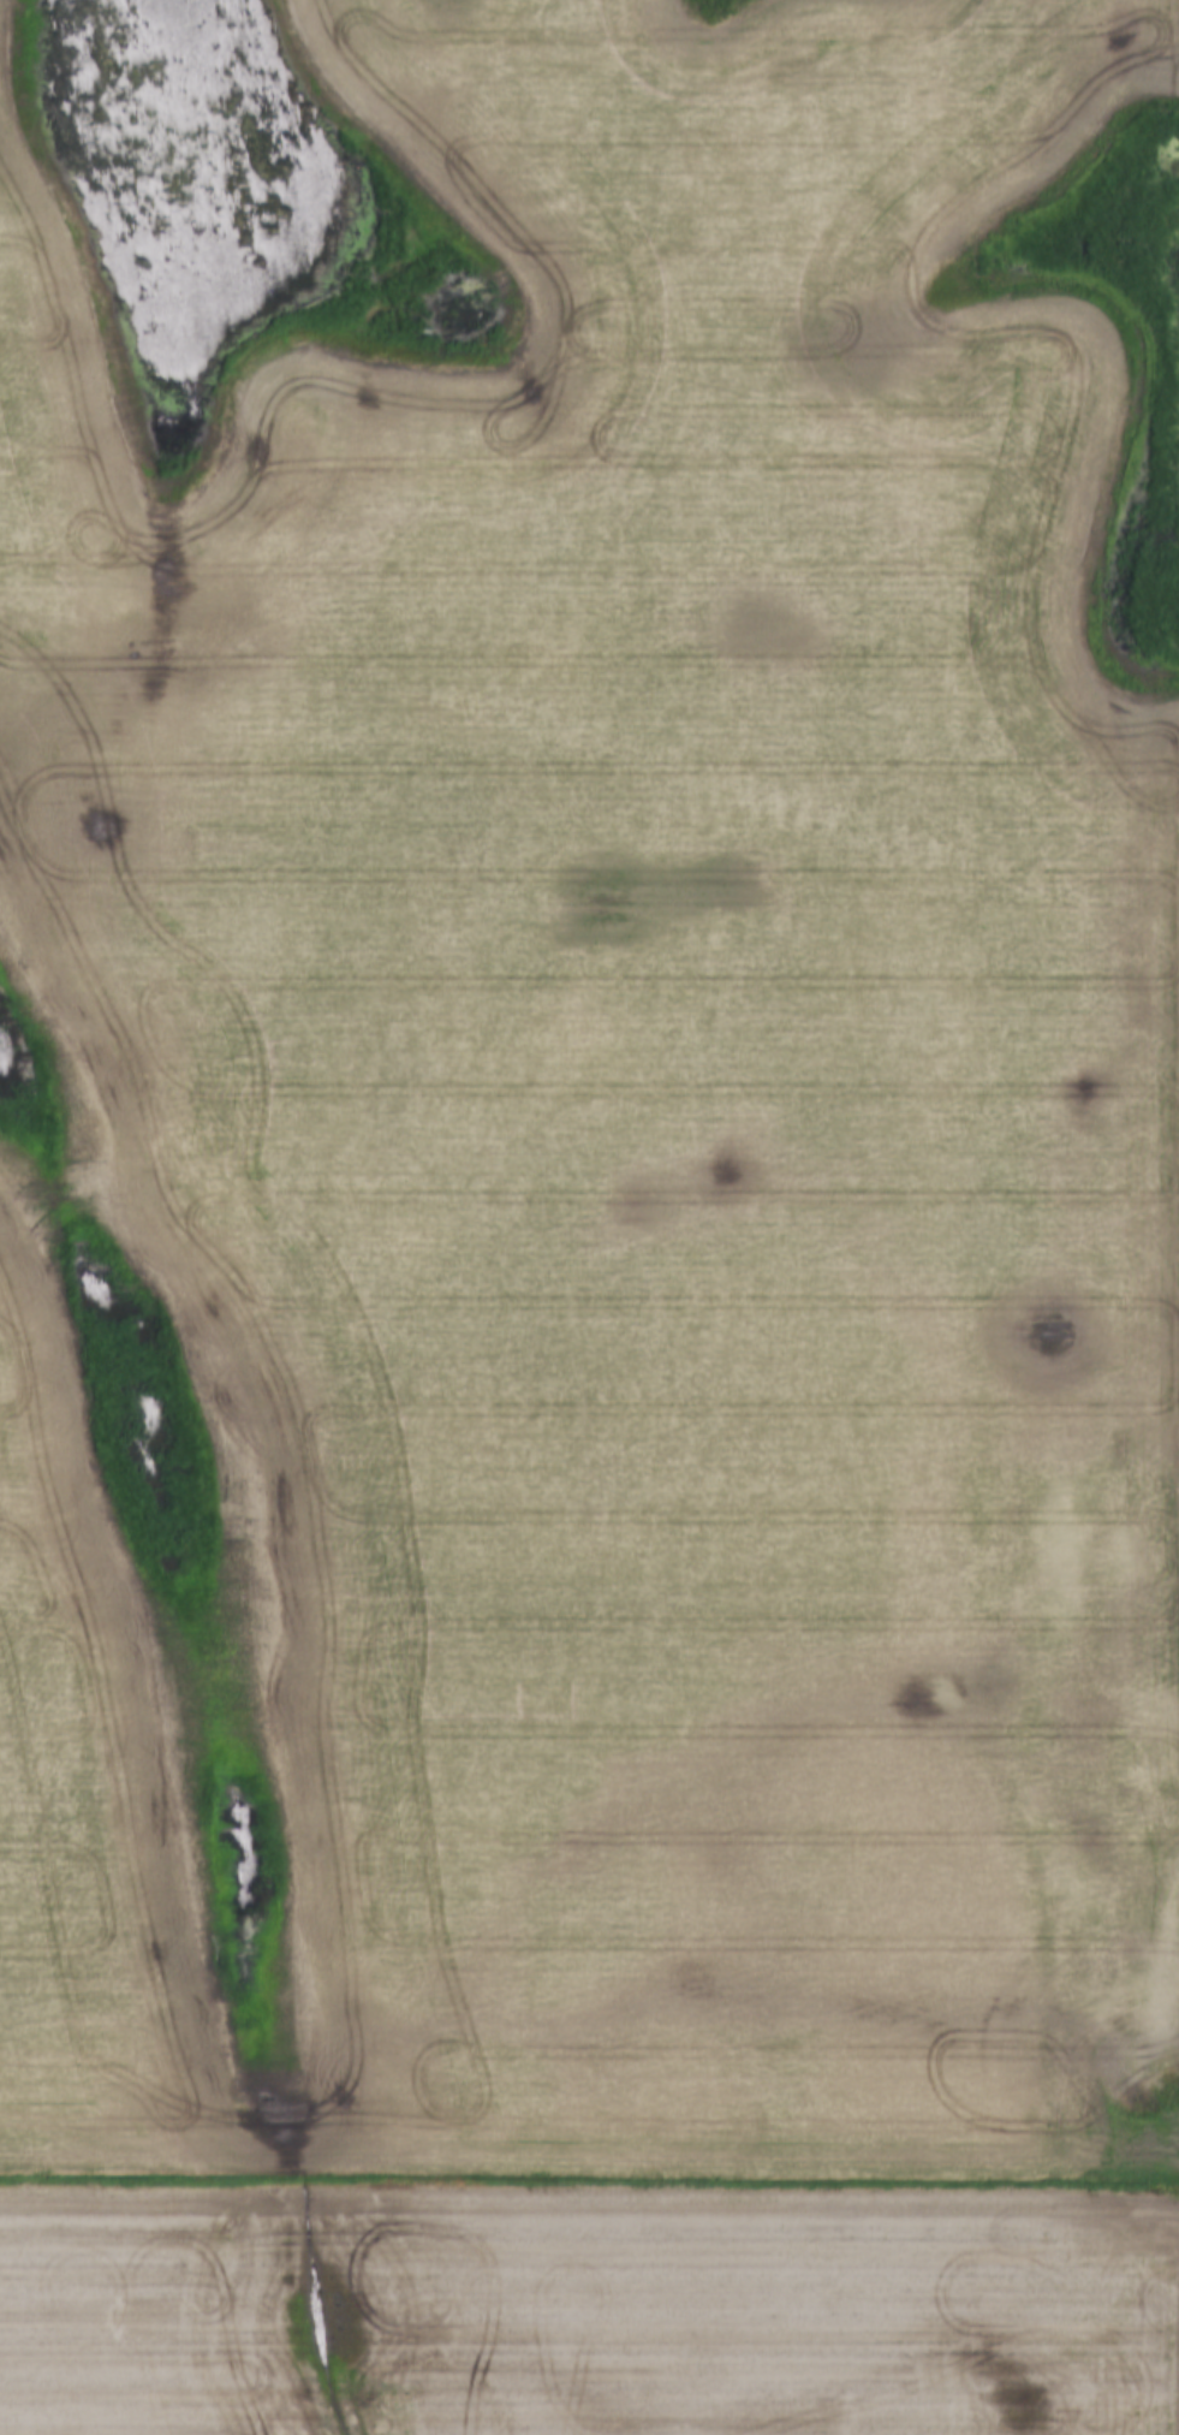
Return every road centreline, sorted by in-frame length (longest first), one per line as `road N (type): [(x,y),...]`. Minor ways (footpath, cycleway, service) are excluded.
road 1 (track): [(1178,1472),(1165,1475),(1125,1526),(1095,1674),(1098,1740),(1114,1788),(1153,1818),(1178,1824)]

